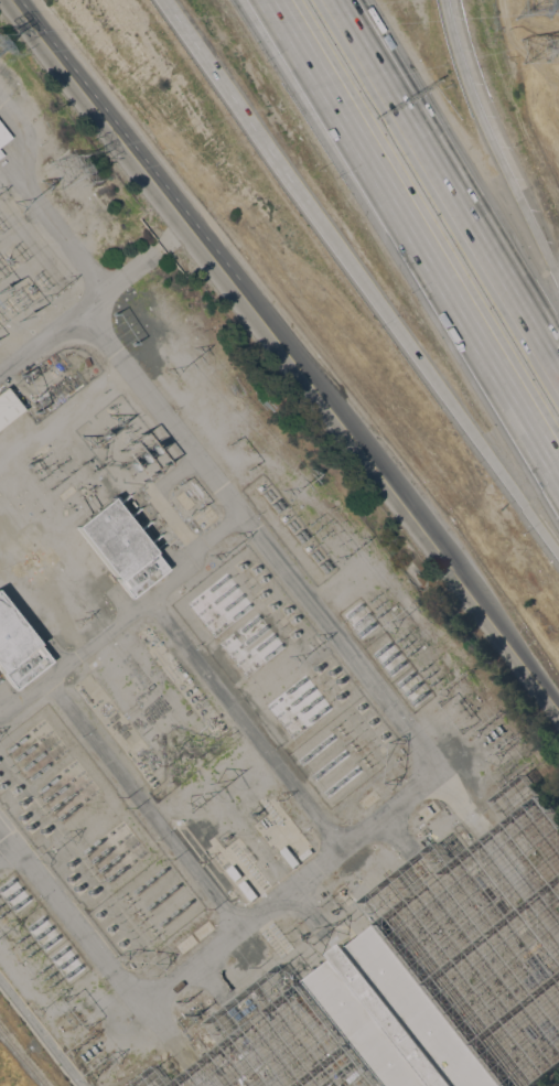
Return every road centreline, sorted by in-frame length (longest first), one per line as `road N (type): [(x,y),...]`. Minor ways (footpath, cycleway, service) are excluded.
road 1 (tertiary): [(558,703),(260,316)]
road 2 (motorway): [(316,69),(558,476)]
road 3 (motorway): [(290,183),(558,553)]
road 4 (tertiary): [(260,316),(15,0)]
road 5 (motorway): [(558,363),(355,24)]
road 6 (motorway): [(558,273),(481,115),(448,0)]
road 7 (motorway): [(161,0),(290,183)]

